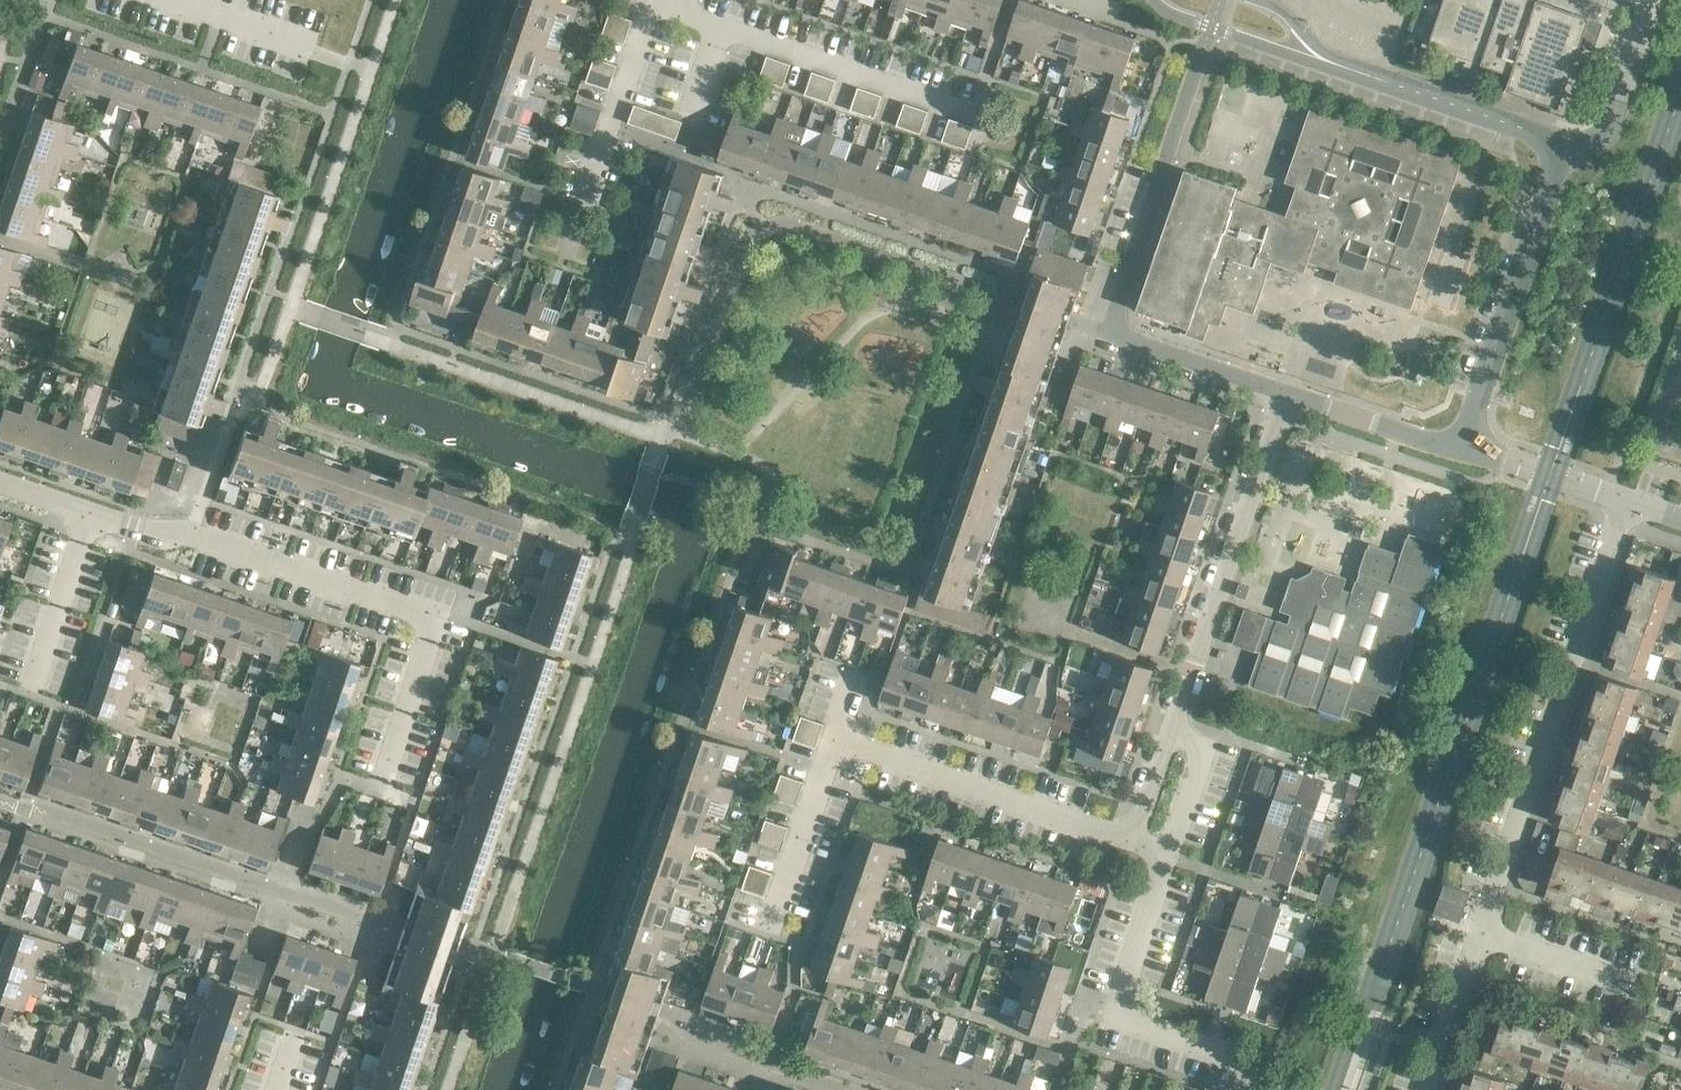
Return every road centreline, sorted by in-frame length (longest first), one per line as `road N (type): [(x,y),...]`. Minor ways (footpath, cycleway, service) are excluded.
road 1 (residential): [(1431,1089),(1625,508)]
road 2 (residential): [(1135,845),(1286,395)]
road 3 (residential): [(437,613),(192,531),(89,516),(0,484)]
road 4 (residential): [(1264,1071),(1124,1021),(1117,1007),(1168,854),(1135,845)]
road 5 (residential): [(1464,454),(1561,149)]
road 6 (residential): [(1135,845),(837,749)]
road 7 (residential): [(1561,149),(1328,72)]
road 8 (unclassified): [(1561,149),(1596,151),(1614,133),(1653,0)]
road 9 (residential): [(1286,395),(1464,454)]
road 10 (residential): [(1159,0),(1210,29),(1328,72)]
road 11 (residential): [(1118,339),(1286,395)]

